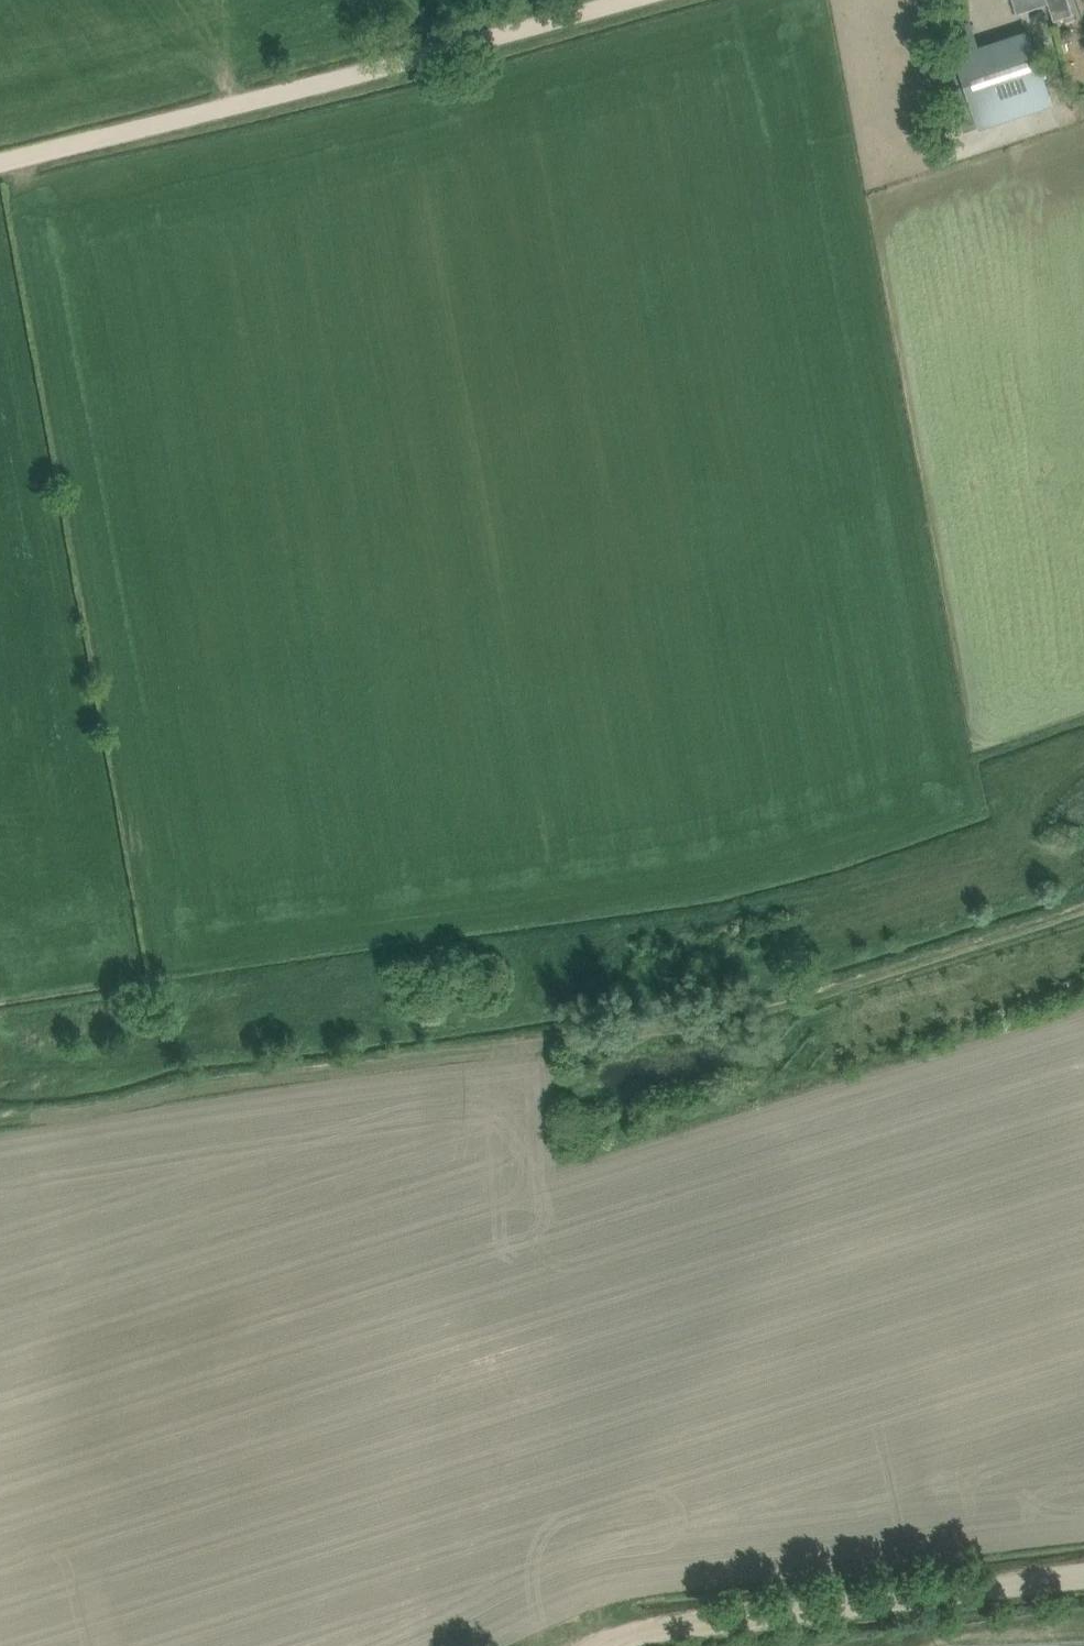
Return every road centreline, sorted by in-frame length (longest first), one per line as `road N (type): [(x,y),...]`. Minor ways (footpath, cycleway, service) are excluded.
road 1 (unclassified): [(0,168),(615,0)]
road 2 (track): [(1083,1573),(637,1630),(605,1645)]

